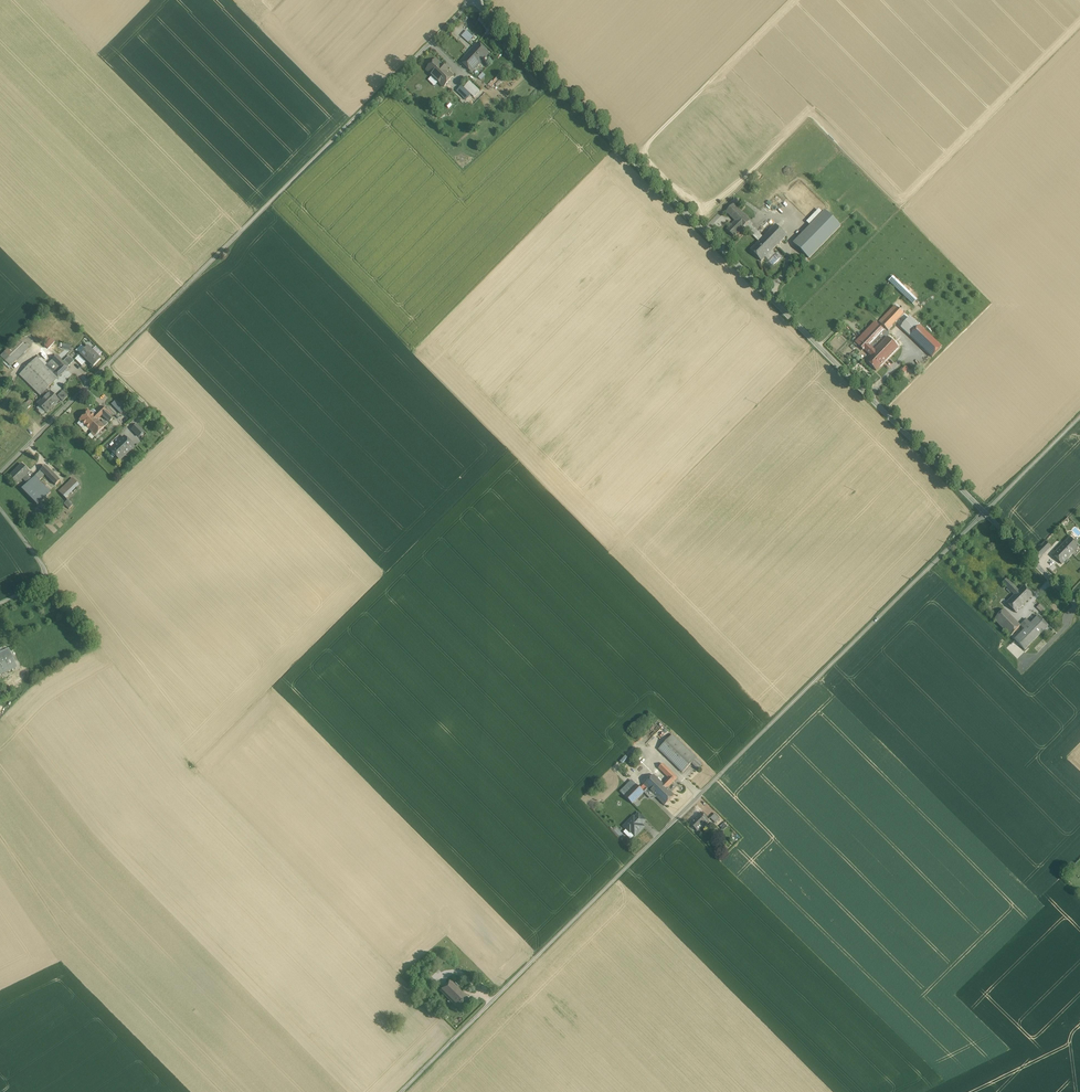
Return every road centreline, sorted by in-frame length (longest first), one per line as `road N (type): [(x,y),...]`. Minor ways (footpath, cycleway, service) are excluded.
road 1 (track): [(401,1091),(1079,417)]
road 2 (tertiary): [(474,0),(1079,607)]
road 3 (track): [(473,0),(0,474)]
road 4 (track): [(0,506),(45,576),(0,605)]

